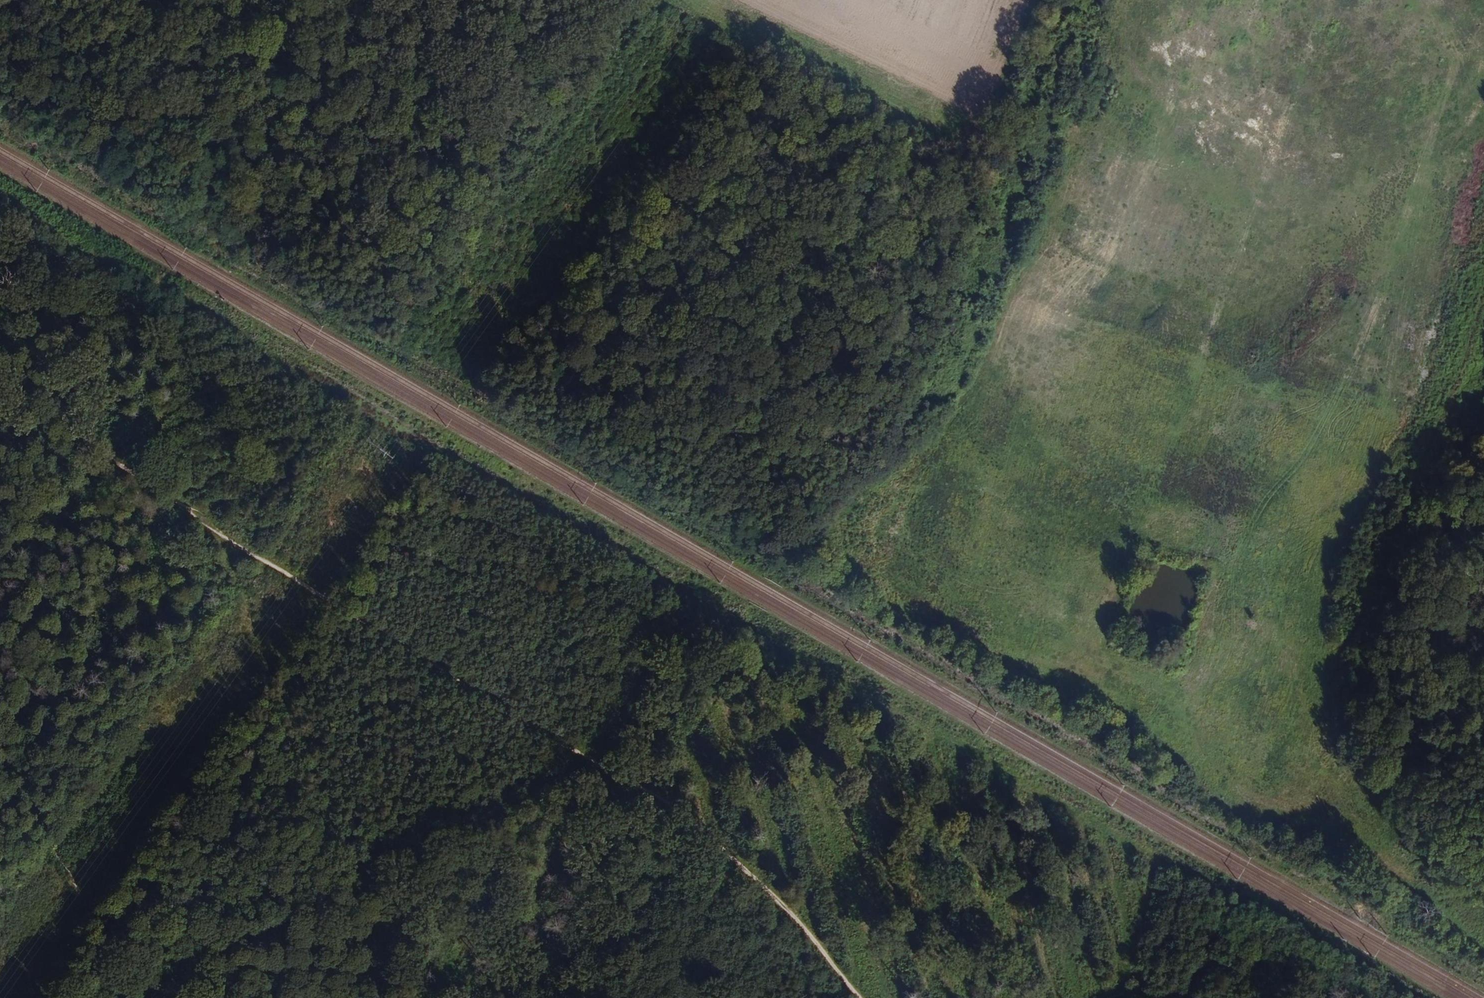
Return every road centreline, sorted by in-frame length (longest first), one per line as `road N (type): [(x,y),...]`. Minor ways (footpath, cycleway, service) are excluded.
road 1 (track): [(0,389),(235,546),(671,804),(754,876),(861,997)]
road 2 (track): [(0,768),(139,997)]

